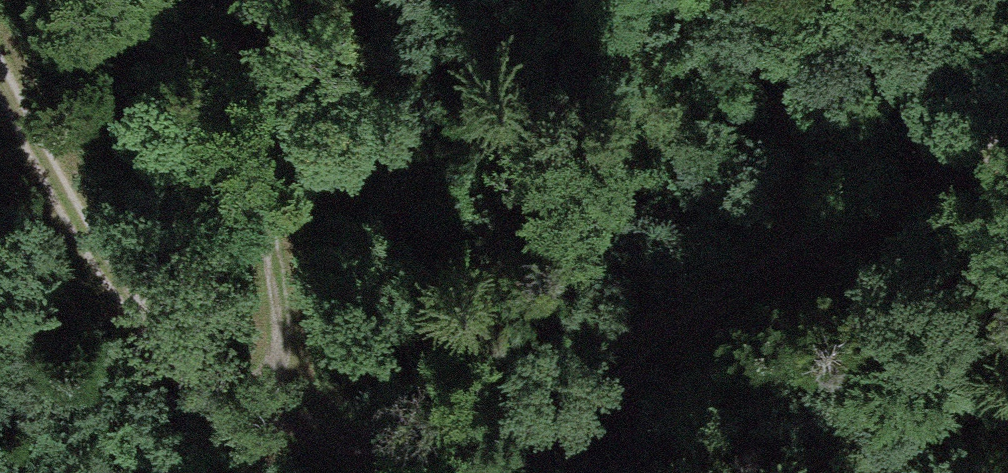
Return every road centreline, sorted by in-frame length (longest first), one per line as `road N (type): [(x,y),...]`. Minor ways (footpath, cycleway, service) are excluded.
road 1 (track): [(0,80),(108,284),(181,366),(278,415),(292,373),(285,331),(184,0)]
road 2 (track): [(278,415),(437,442),(504,437),(573,417),(801,237),(1007,140)]
road 3 (track): [(757,0),(792,148),(801,237)]

